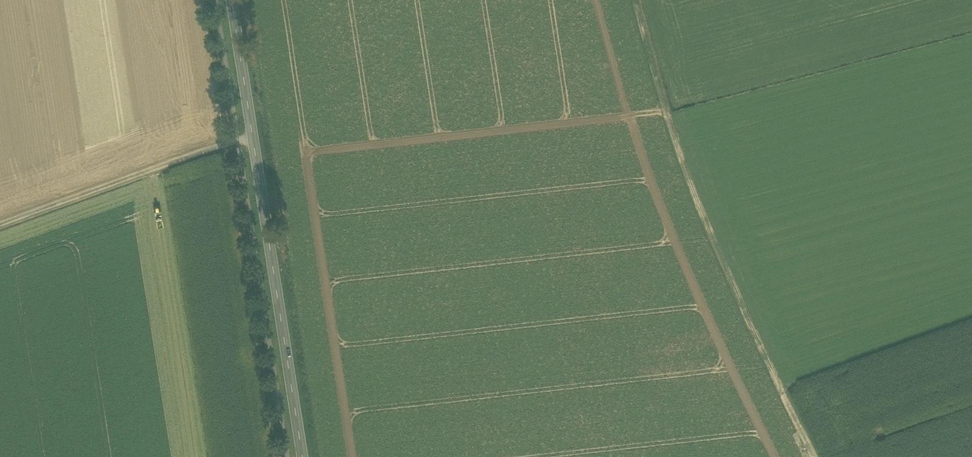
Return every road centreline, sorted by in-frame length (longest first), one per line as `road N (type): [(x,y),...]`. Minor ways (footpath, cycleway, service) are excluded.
road 1 (track): [(818,456),(710,230),(631,0)]
road 2 (secondary): [(302,456),(232,0)]
road 3 (track): [(252,134),(0,225)]

